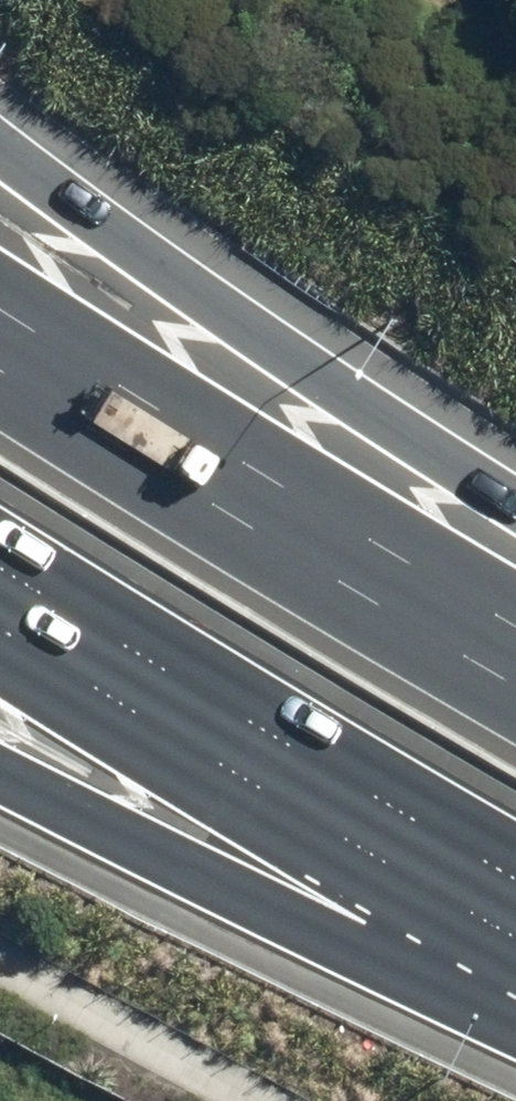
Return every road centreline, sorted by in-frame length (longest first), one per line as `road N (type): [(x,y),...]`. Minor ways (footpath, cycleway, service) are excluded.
road 1 (motorway): [(0,149),(185,289),(515,512)]
road 2 (motorway): [(0,352),(515,687)]
road 3 (motorway): [(515,916),(0,596)]
road 4 (motorway): [(515,1001),(323,933),(0,770)]

